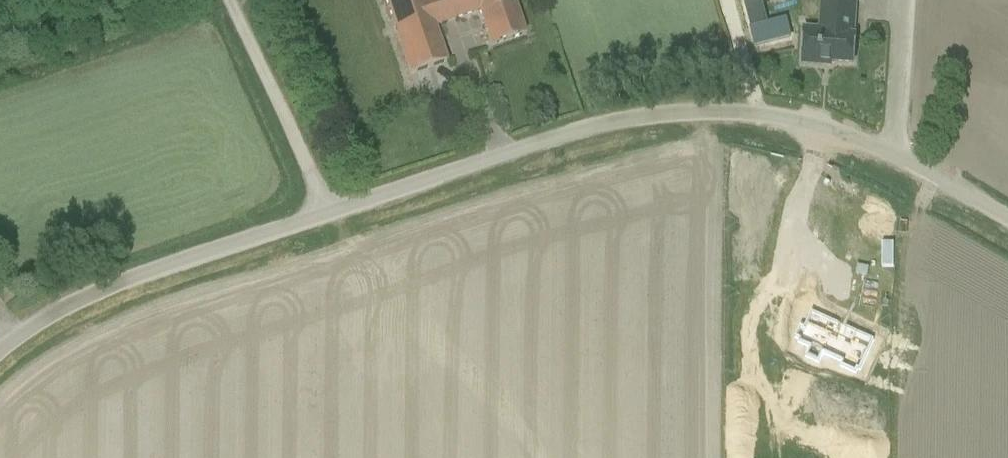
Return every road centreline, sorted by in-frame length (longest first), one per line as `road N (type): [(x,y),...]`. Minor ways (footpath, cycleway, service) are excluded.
road 1 (unclassified): [(0,354),(27,331),(123,283),(604,124),(719,111),(824,127),(1007,220)]
road 2 (track): [(228,0),(329,211)]

